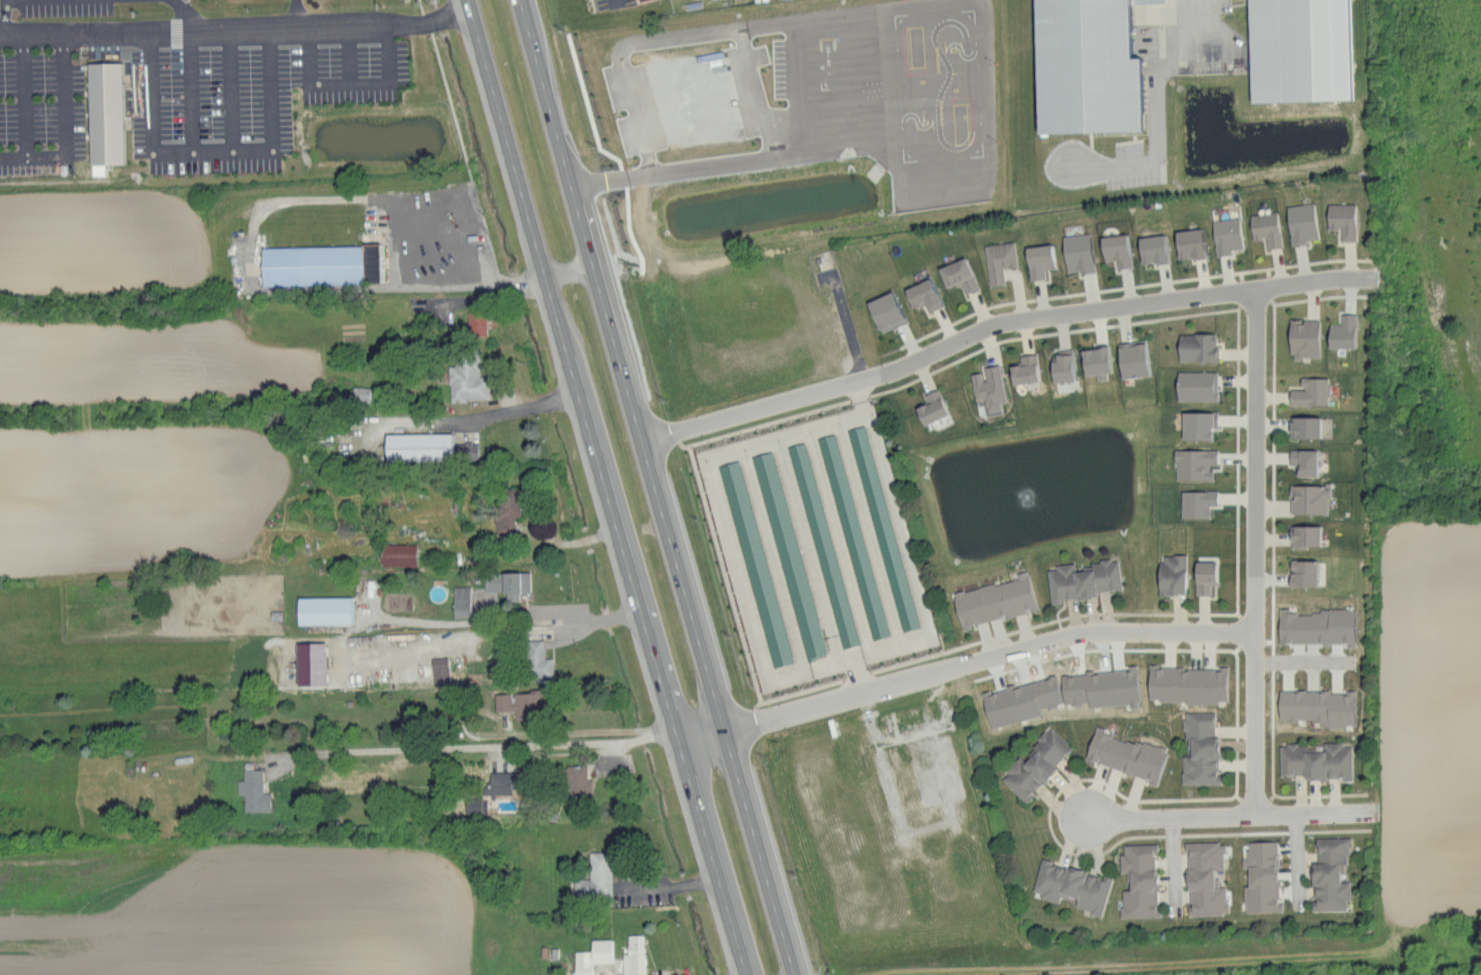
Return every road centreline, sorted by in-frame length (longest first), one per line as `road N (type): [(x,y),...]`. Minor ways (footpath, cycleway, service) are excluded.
road 1 (primary): [(468,0),(746,974)]
road 2 (primary): [(793,974),(522,0)]
road 3 (residential): [(1374,276),(1002,318),(885,372),(639,440)]
road 4 (residential): [(1254,634),(1095,632),(754,723),(675,730)]
road 5 (residential): [(1256,289),(1257,814)]
road 6 (residential): [(1257,814),(1084,823)]
road 7 (residential): [(1377,811),(1257,814)]

